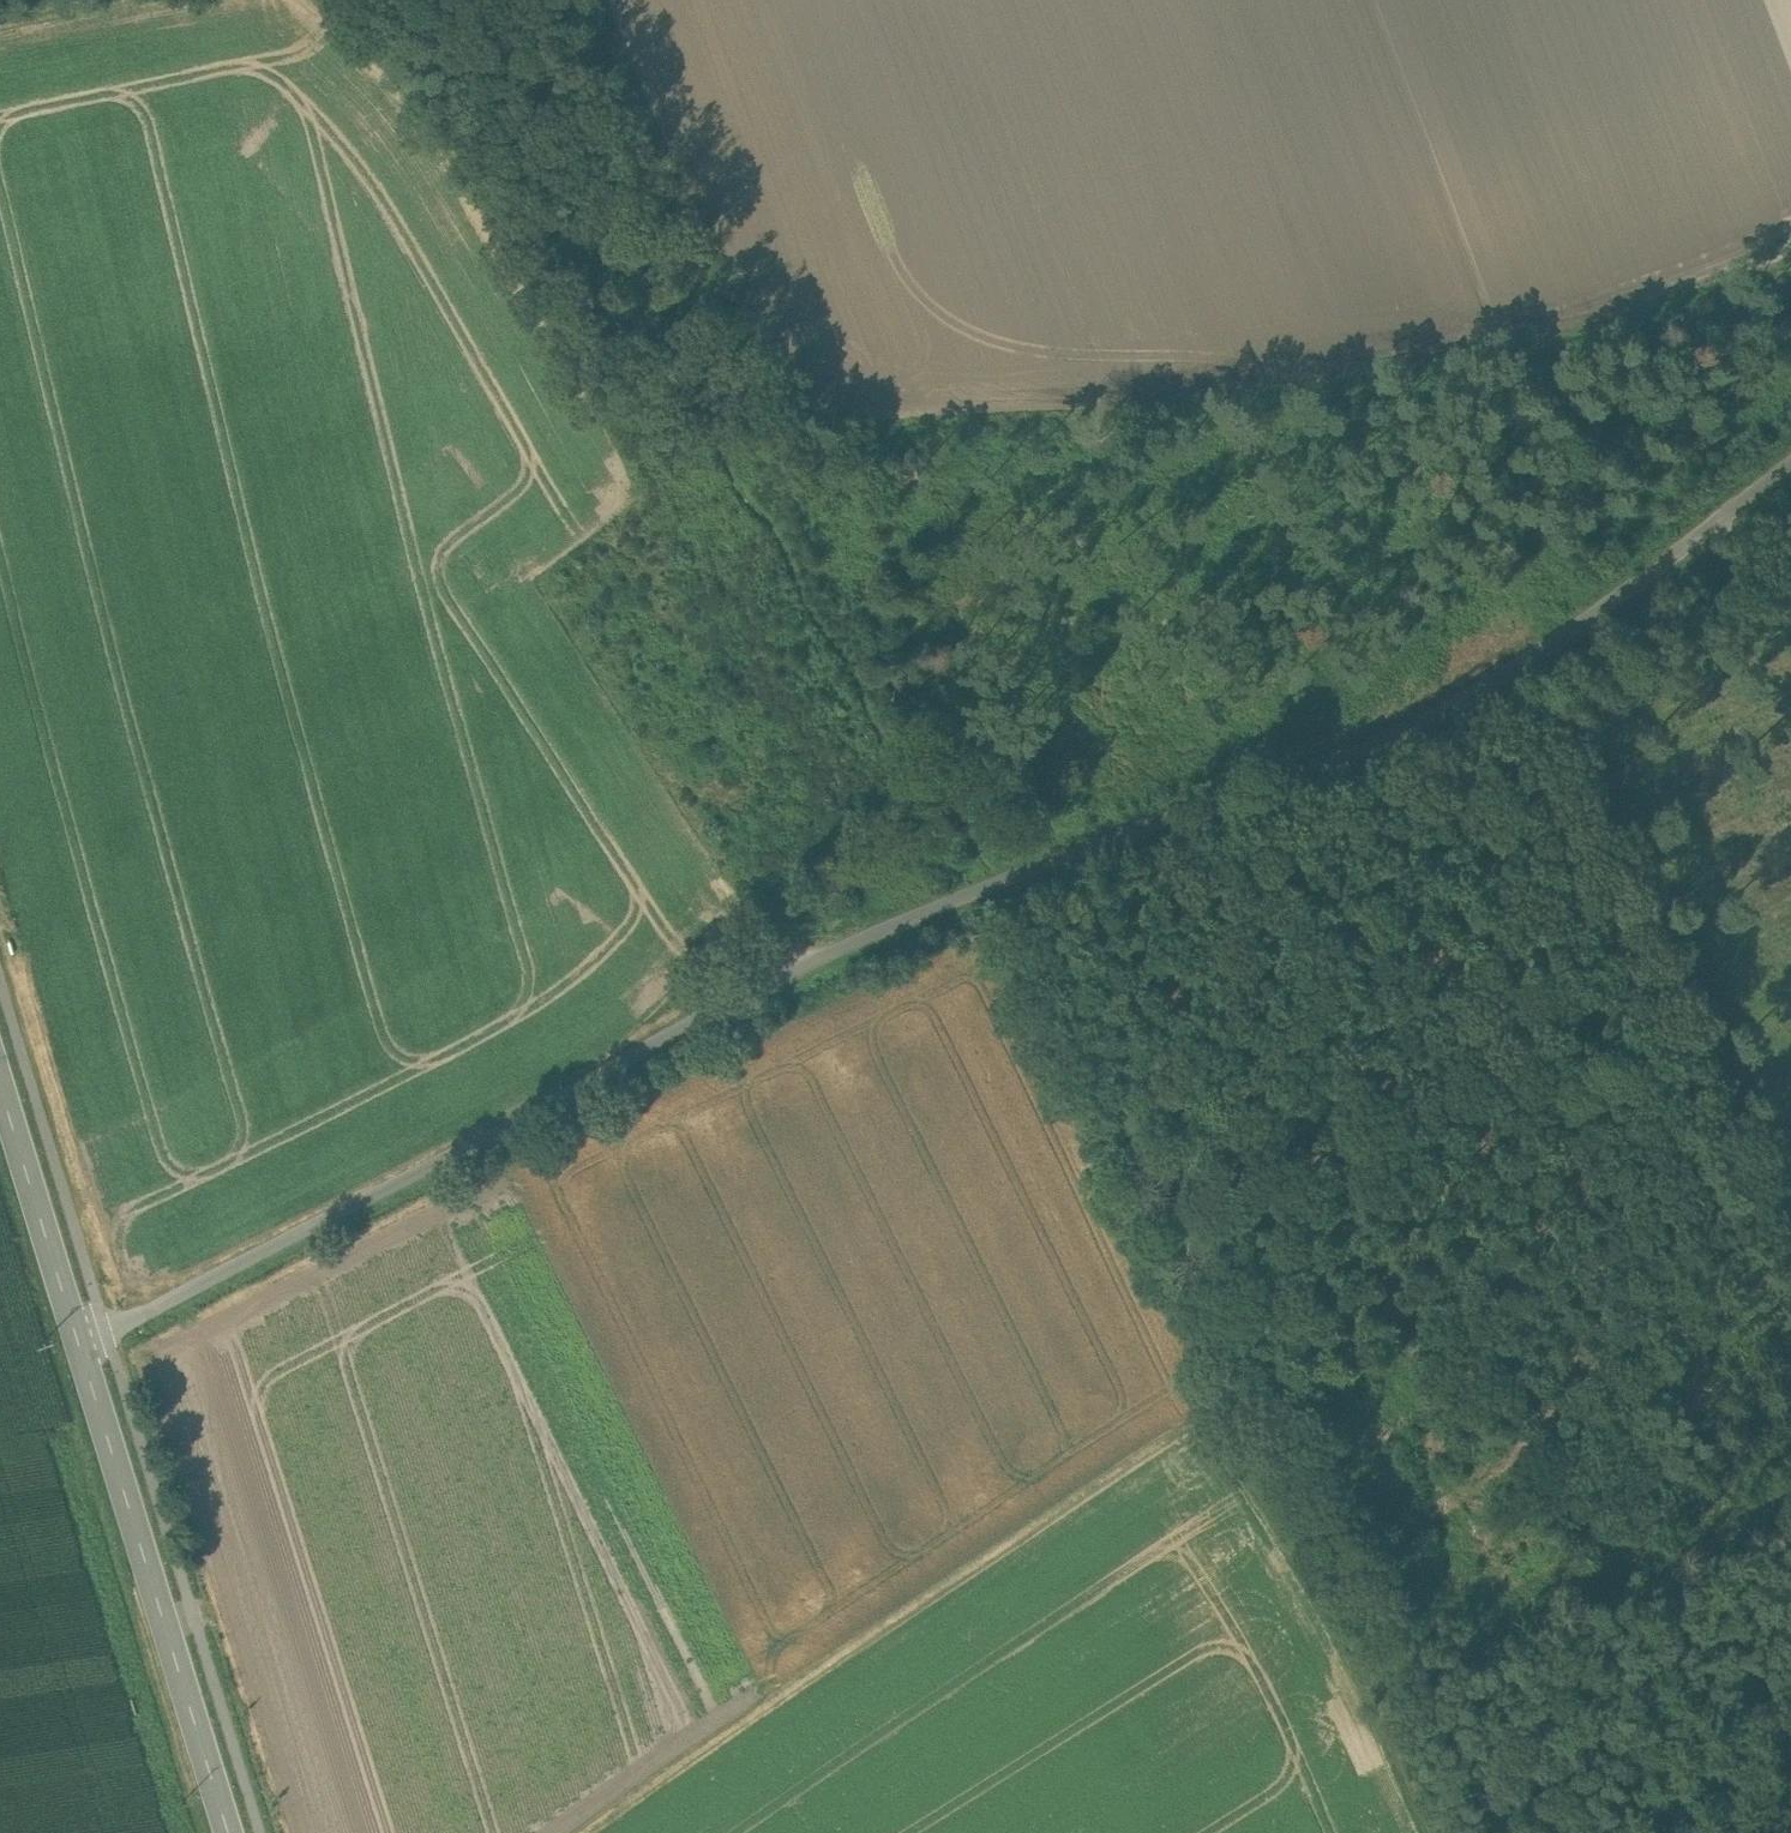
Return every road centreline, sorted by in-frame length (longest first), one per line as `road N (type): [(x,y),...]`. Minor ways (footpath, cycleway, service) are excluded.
road 1 (track): [(314,0),(392,72),(772,538),(917,783),(1021,875),(1050,930),(1126,1023),(1156,1079),(1226,1308),(1219,1410),(1370,1674),(1434,1832)]
road 2 (unclassified): [(79,1345),(726,1012),(1021,875),(1505,693),(1790,463)]
road 3 (track): [(590,1832),(1014,1539),(1219,1410)]
road 4 (secondary): [(79,1345),(229,1832)]
road 5 (secondary): [(0,1081),(79,1345)]

